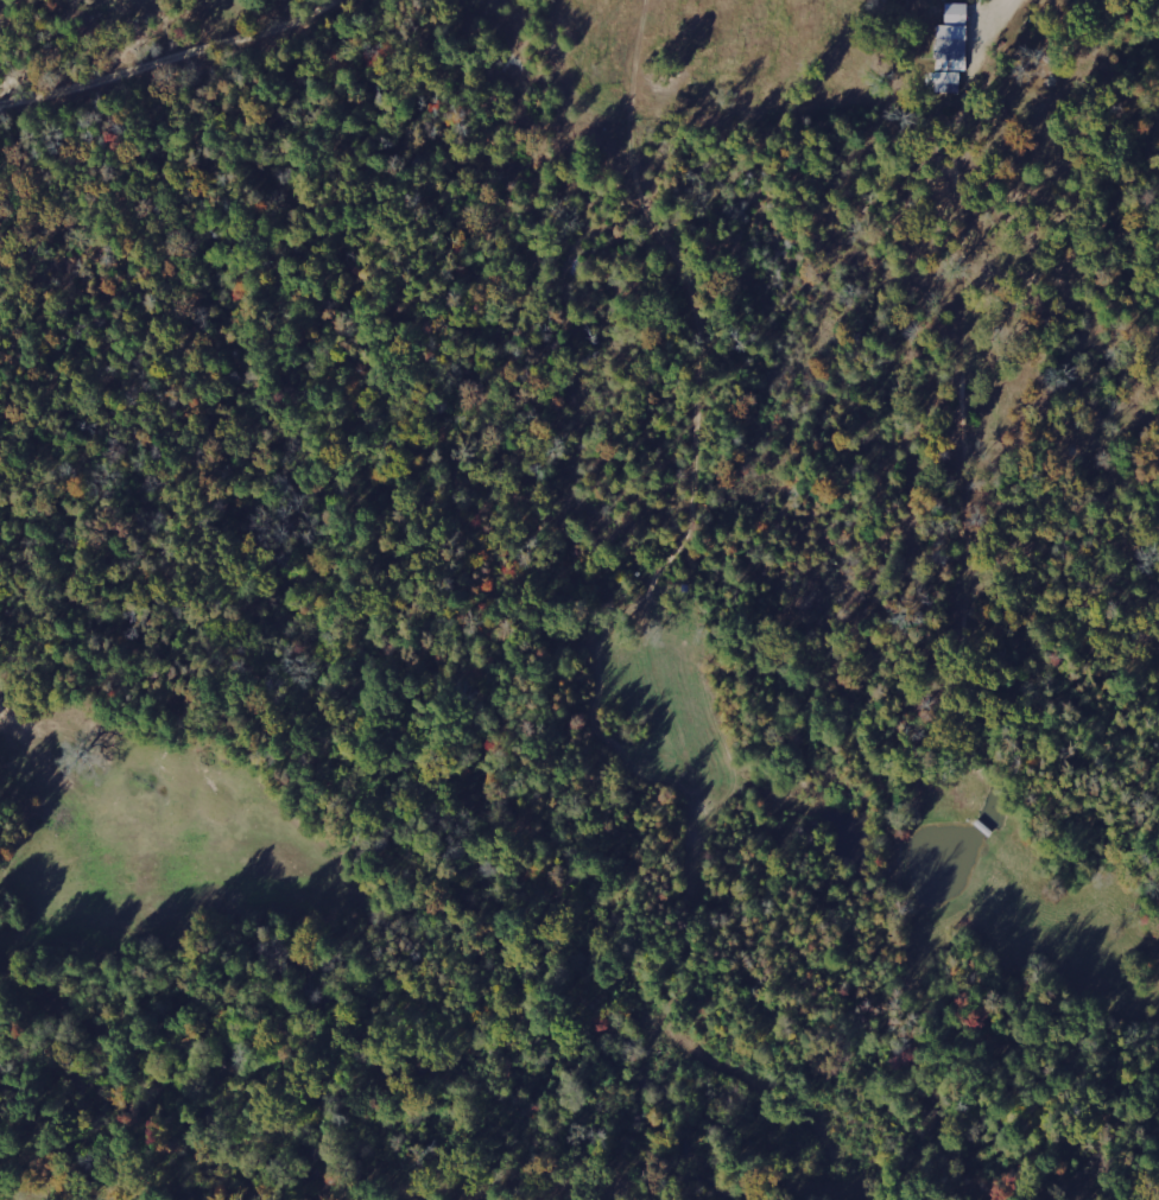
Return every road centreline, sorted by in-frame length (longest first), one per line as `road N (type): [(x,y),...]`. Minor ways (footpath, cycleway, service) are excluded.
road 1 (residential): [(668,0),(670,99),(502,304),(0,334)]

